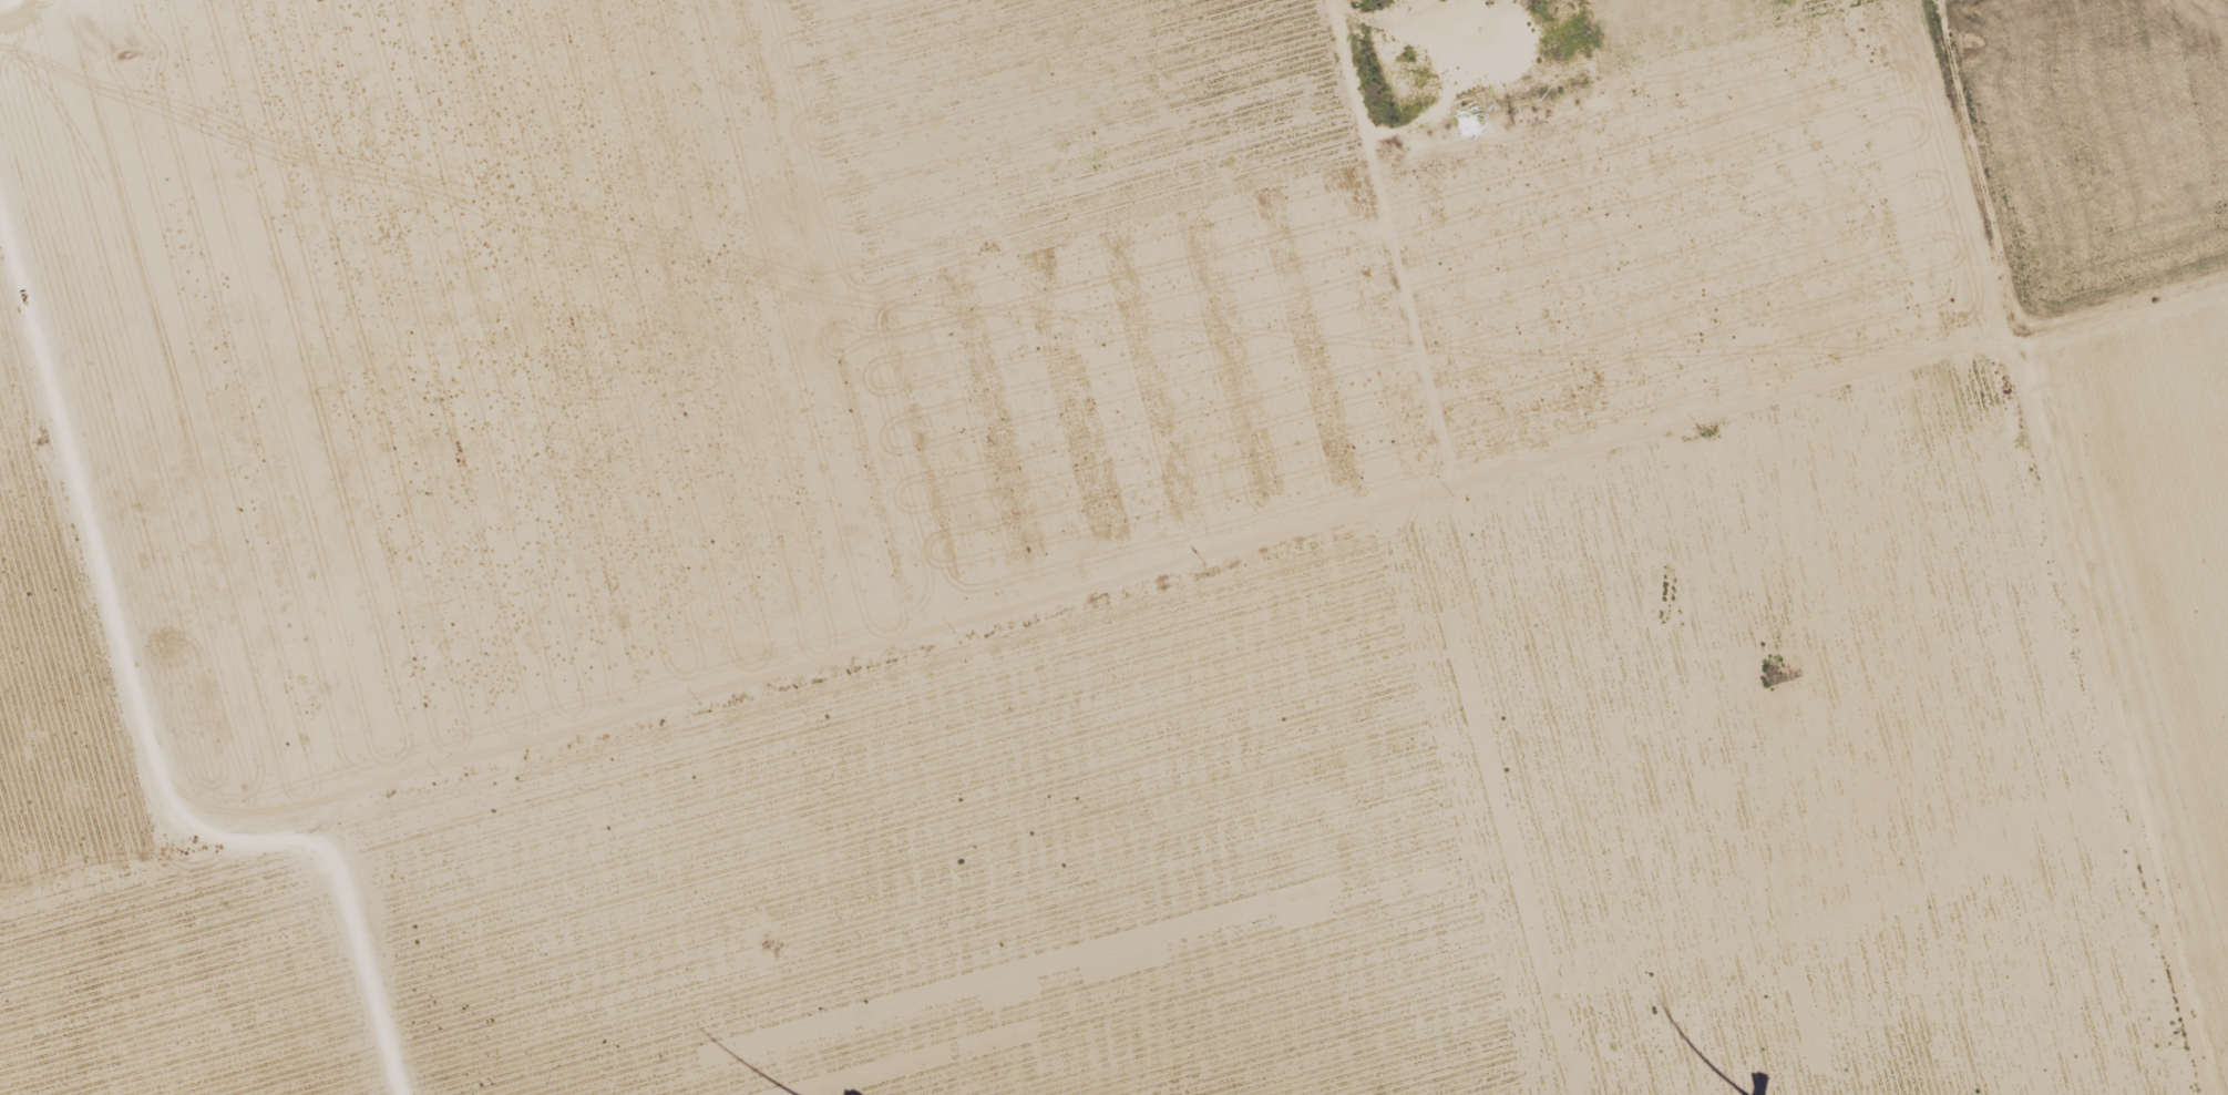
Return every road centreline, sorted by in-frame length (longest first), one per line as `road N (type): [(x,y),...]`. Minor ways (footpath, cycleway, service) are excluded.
road 1 (track): [(0,408),(491,0)]

